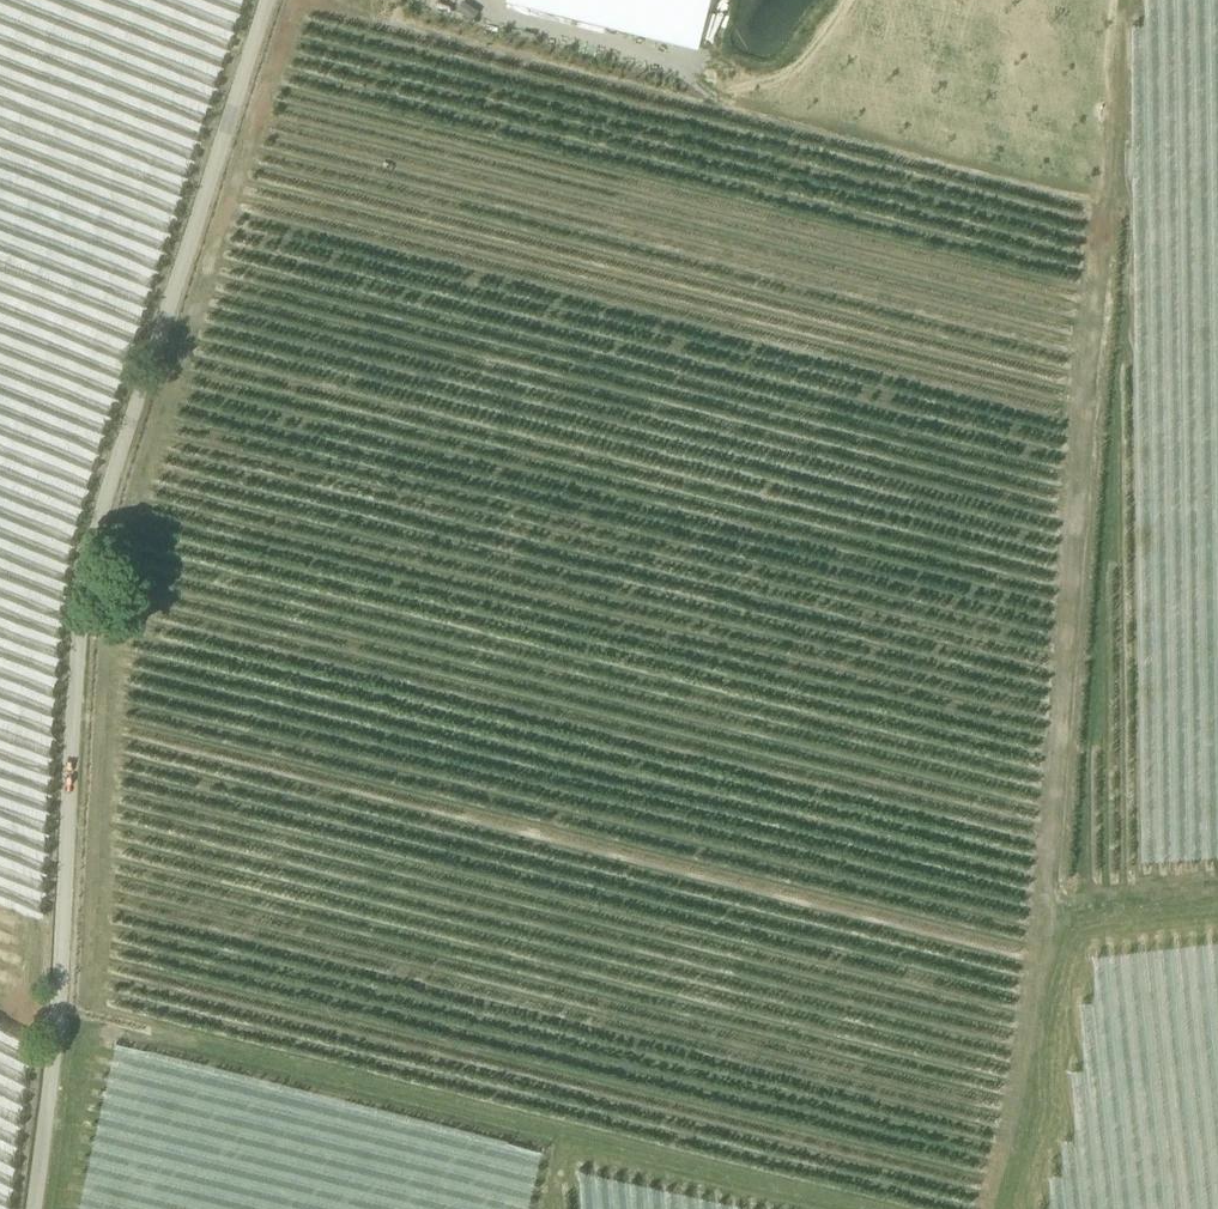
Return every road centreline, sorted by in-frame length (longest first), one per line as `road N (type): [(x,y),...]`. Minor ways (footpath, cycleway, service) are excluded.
road 1 (unclassified): [(25,1208),(60,709),(81,567),(262,0)]

